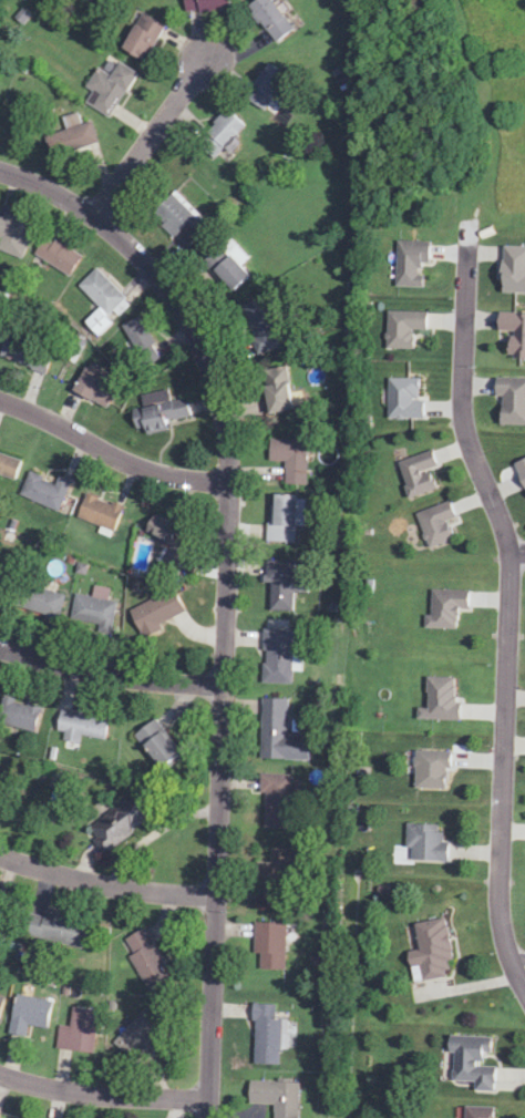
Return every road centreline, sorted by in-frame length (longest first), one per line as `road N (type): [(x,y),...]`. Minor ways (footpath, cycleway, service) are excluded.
road 1 (residential): [(0,168),(60,193),(100,220),(184,311),(213,371),(233,449),(207,1117)]
road 2 (residential): [(524,989),(496,892),(511,557),(463,435),(467,244)]
road 3 (residential): [(234,473),(132,465),(0,402)]
road 4 (residential): [(225,688),(142,685),(0,645)]
road 5 (residential): [(217,903),(0,856)]
road 6 (residential): [(208,1105),(43,1088),(0,1075)]
road 7 (residential): [(94,217),(204,64)]

